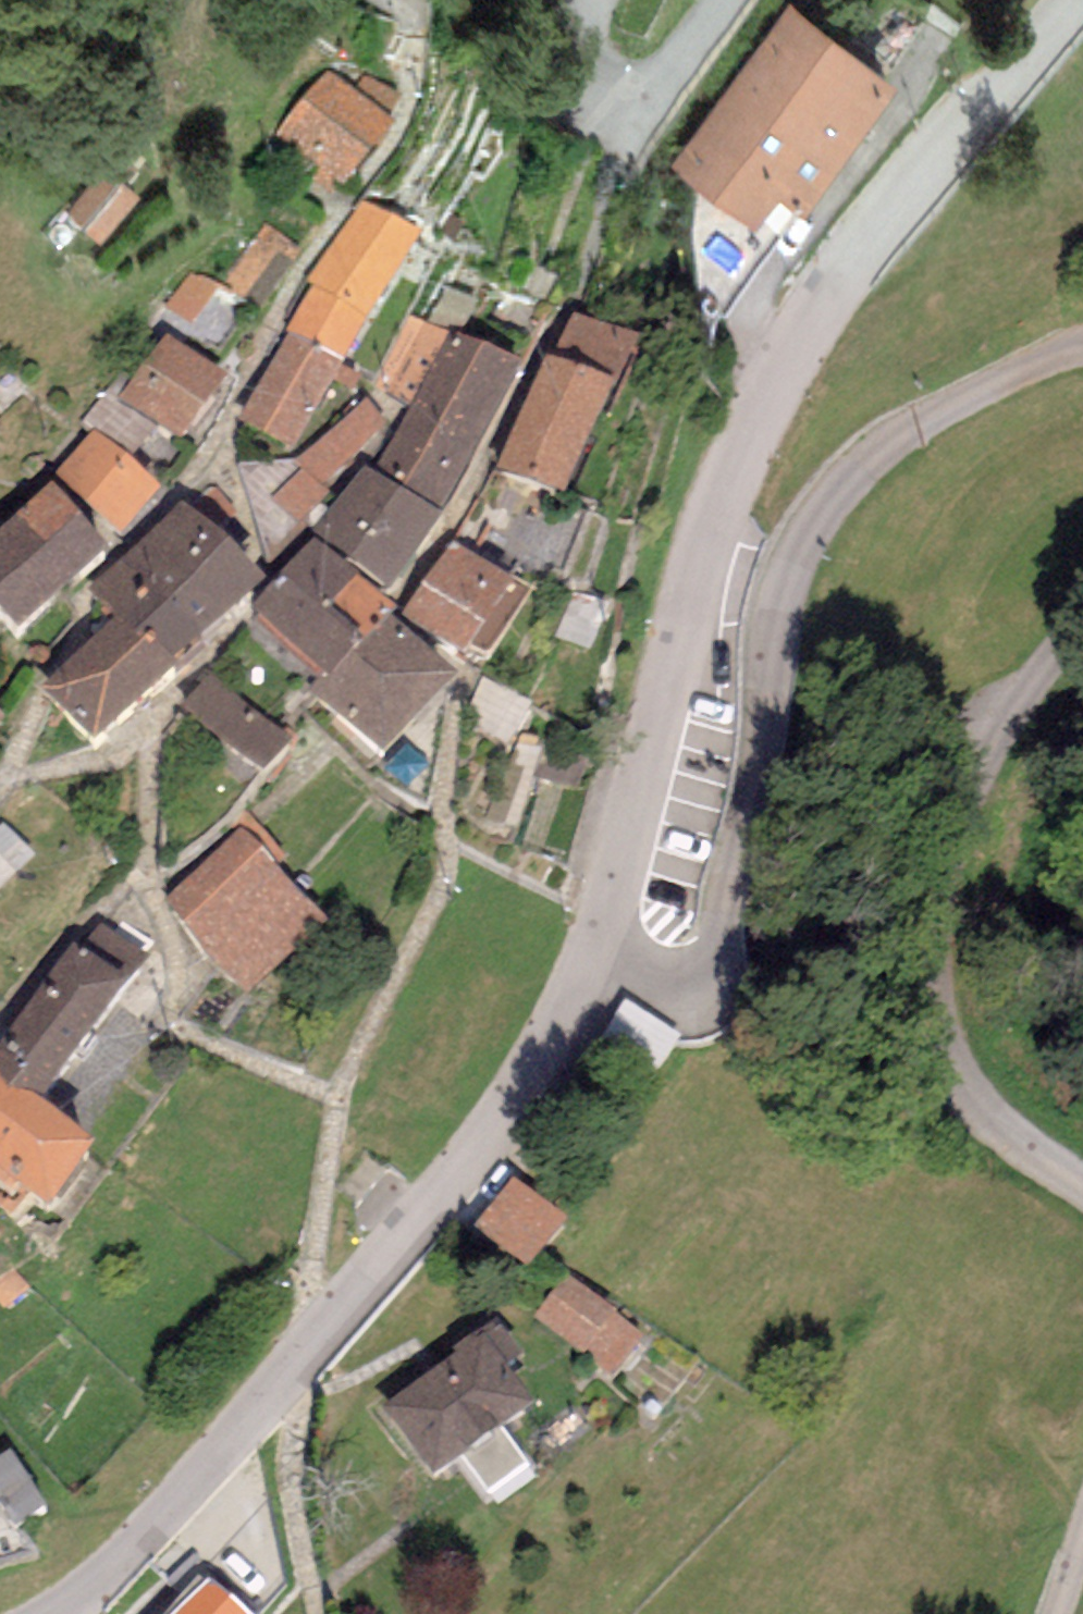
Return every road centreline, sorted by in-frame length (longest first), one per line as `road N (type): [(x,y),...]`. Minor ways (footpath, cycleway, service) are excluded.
road 1 (tertiary): [(591,950),(703,541),(816,318),(1080,0)]
road 2 (unclassified): [(591,950),(673,974),(704,956),(715,938),(753,779),(777,617),(796,556),(822,511),(863,468),(1030,364),(1082,356)]
road 3 (tertiary): [(48,1613),(117,1560),(445,1201),(524,1047),(591,950)]
road 4 (unclassified): [(1082,647),(995,765),(942,922),(933,1041),(987,1128),(1082,1188)]
road 5 (unclassified): [(587,0),(577,44),(582,68),(600,88),(625,96),(647,88),(676,60),(721,0)]

